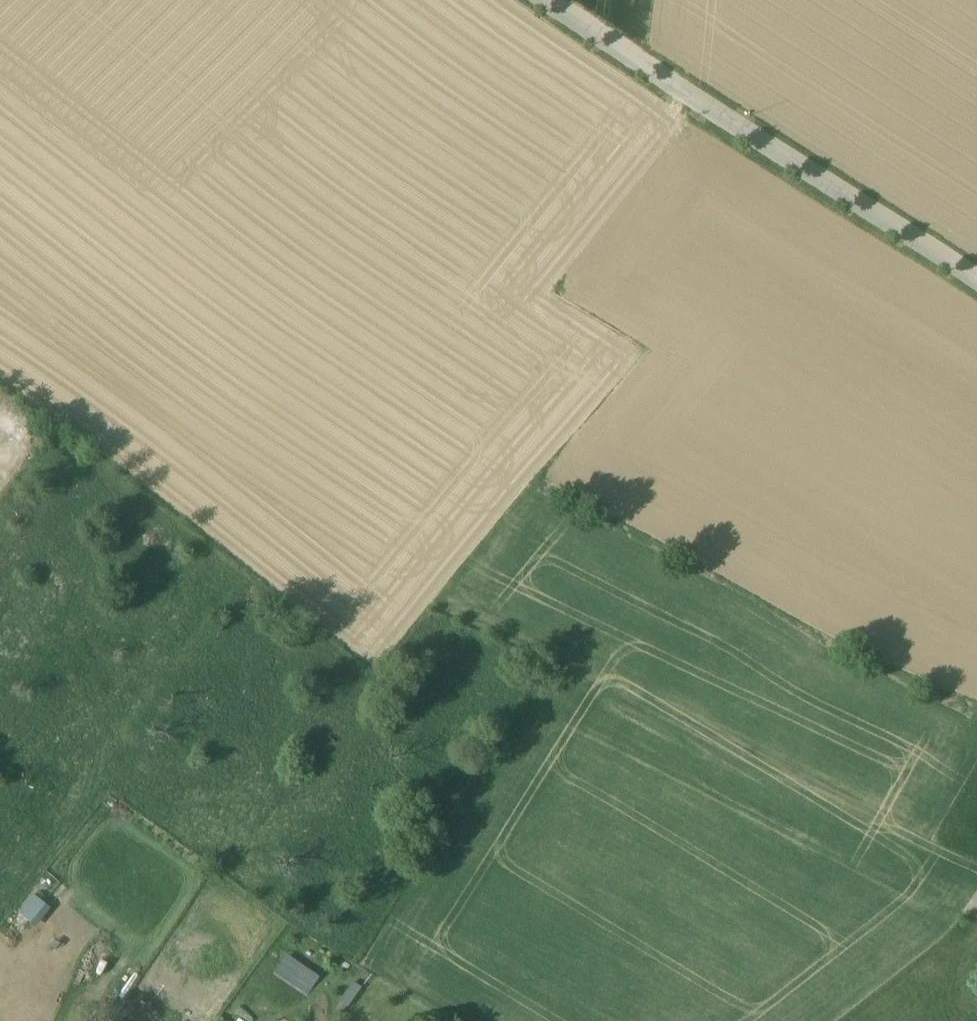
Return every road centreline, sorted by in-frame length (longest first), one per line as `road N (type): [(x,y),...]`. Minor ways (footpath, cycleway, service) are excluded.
road 1 (residential): [(540,0),(976,282)]

